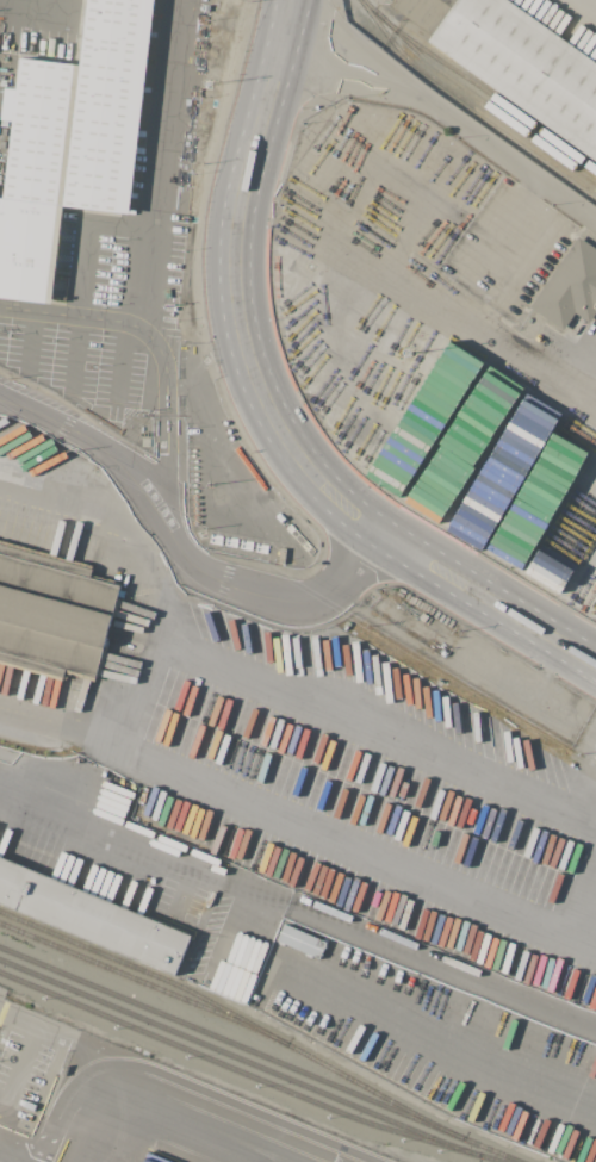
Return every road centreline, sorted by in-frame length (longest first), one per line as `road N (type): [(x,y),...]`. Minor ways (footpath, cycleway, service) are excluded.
road 1 (tertiary): [(296,0),(241,231),(241,310),(263,391),(305,461),(355,514),(595,663)]

